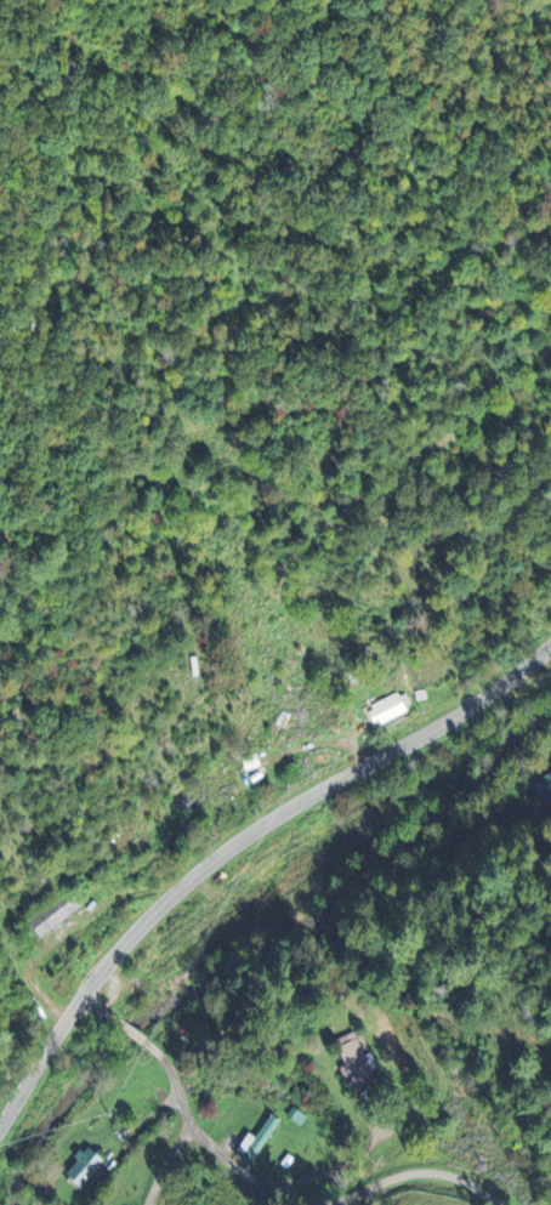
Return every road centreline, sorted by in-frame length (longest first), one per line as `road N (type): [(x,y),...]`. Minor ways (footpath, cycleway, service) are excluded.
road 1 (tertiary): [(550,647),(439,727),(289,811),(181,891),(113,966),(0,1126)]
road 2 (residential): [(90,997),(159,1051),(200,1136),(261,1184),(316,1204)]
road 3 (residential): [(330,1204),(387,1178),(425,1175),(451,1177),(502,1204)]

